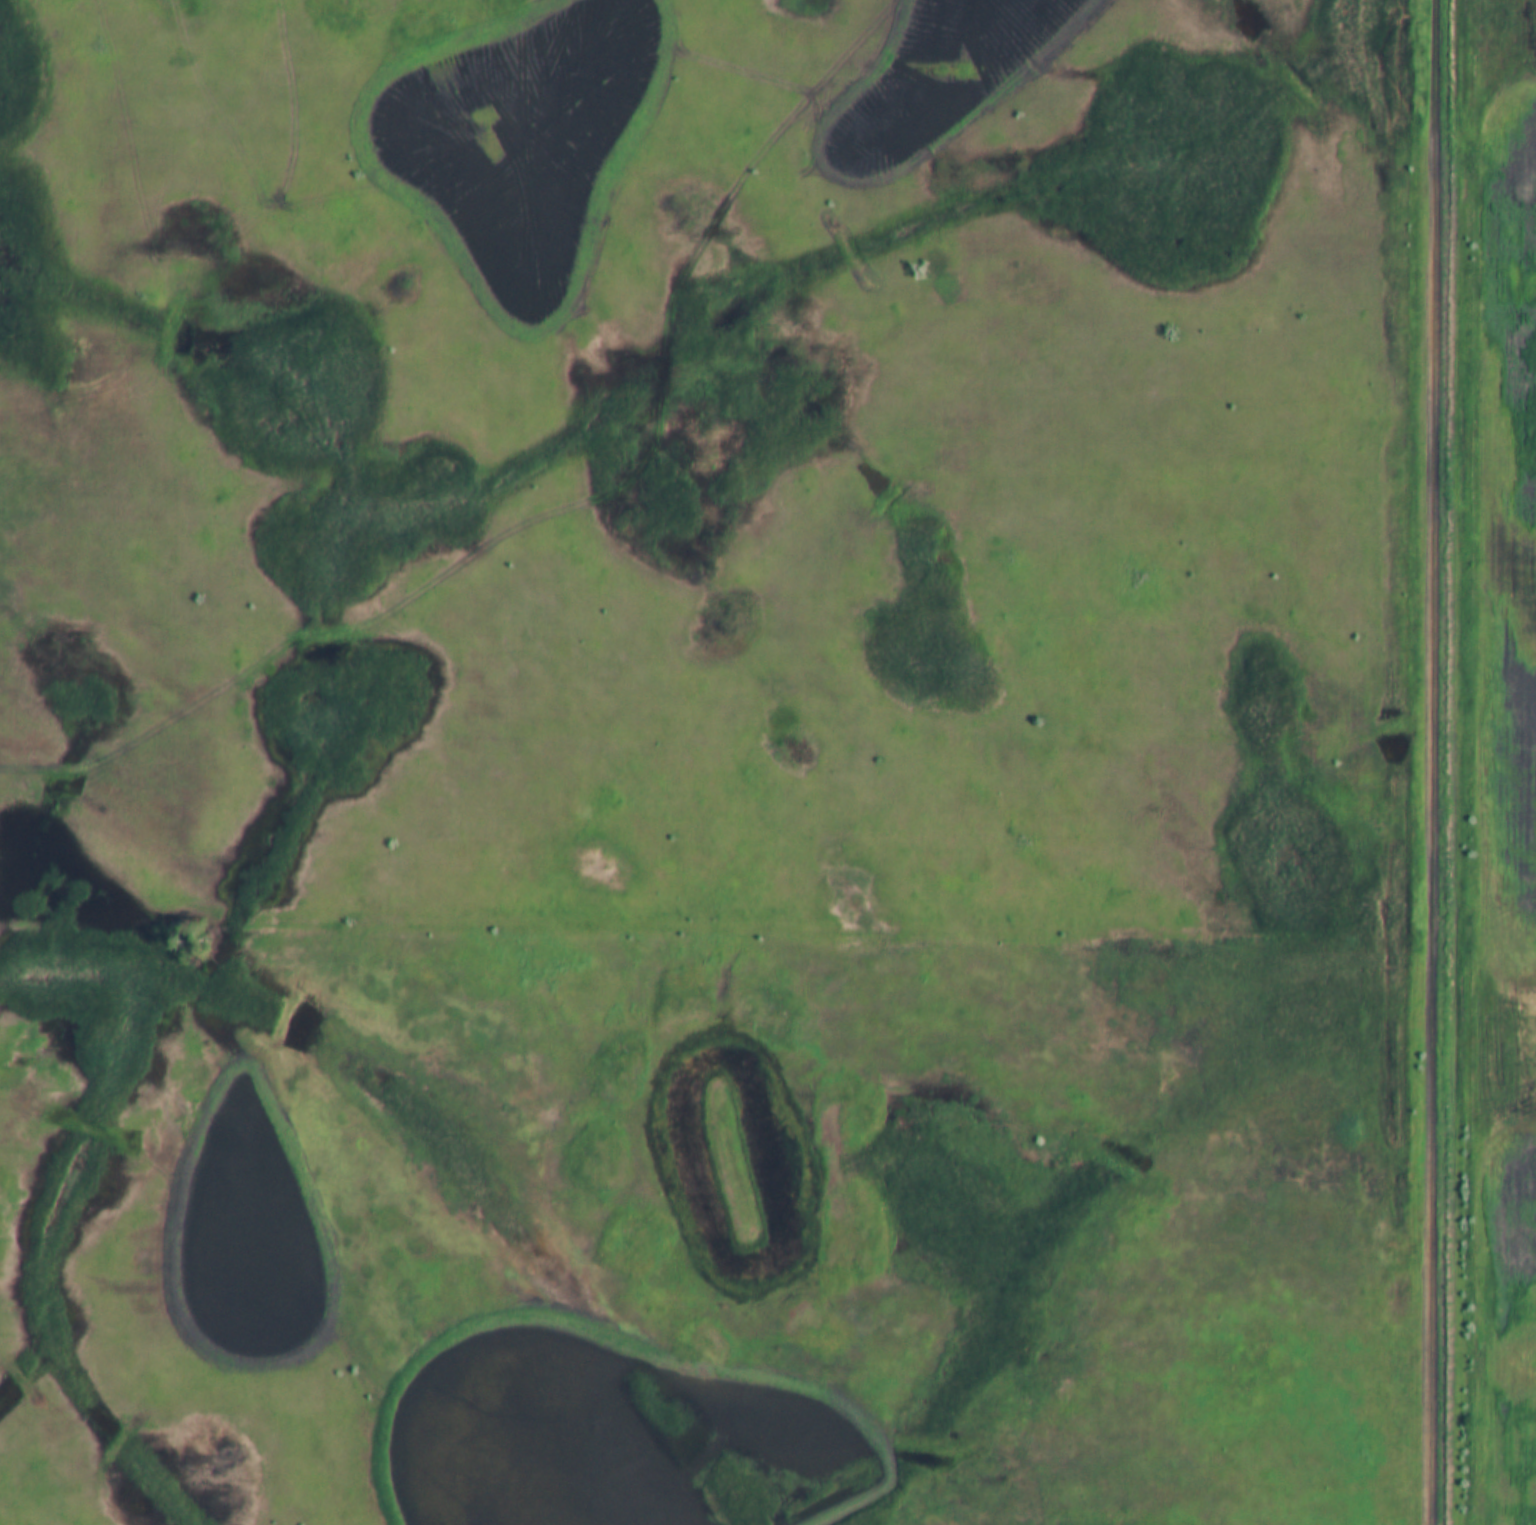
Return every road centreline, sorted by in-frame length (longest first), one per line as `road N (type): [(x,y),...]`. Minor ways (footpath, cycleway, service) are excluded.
road 1 (residential): [(1449,1524),(1451,0)]

